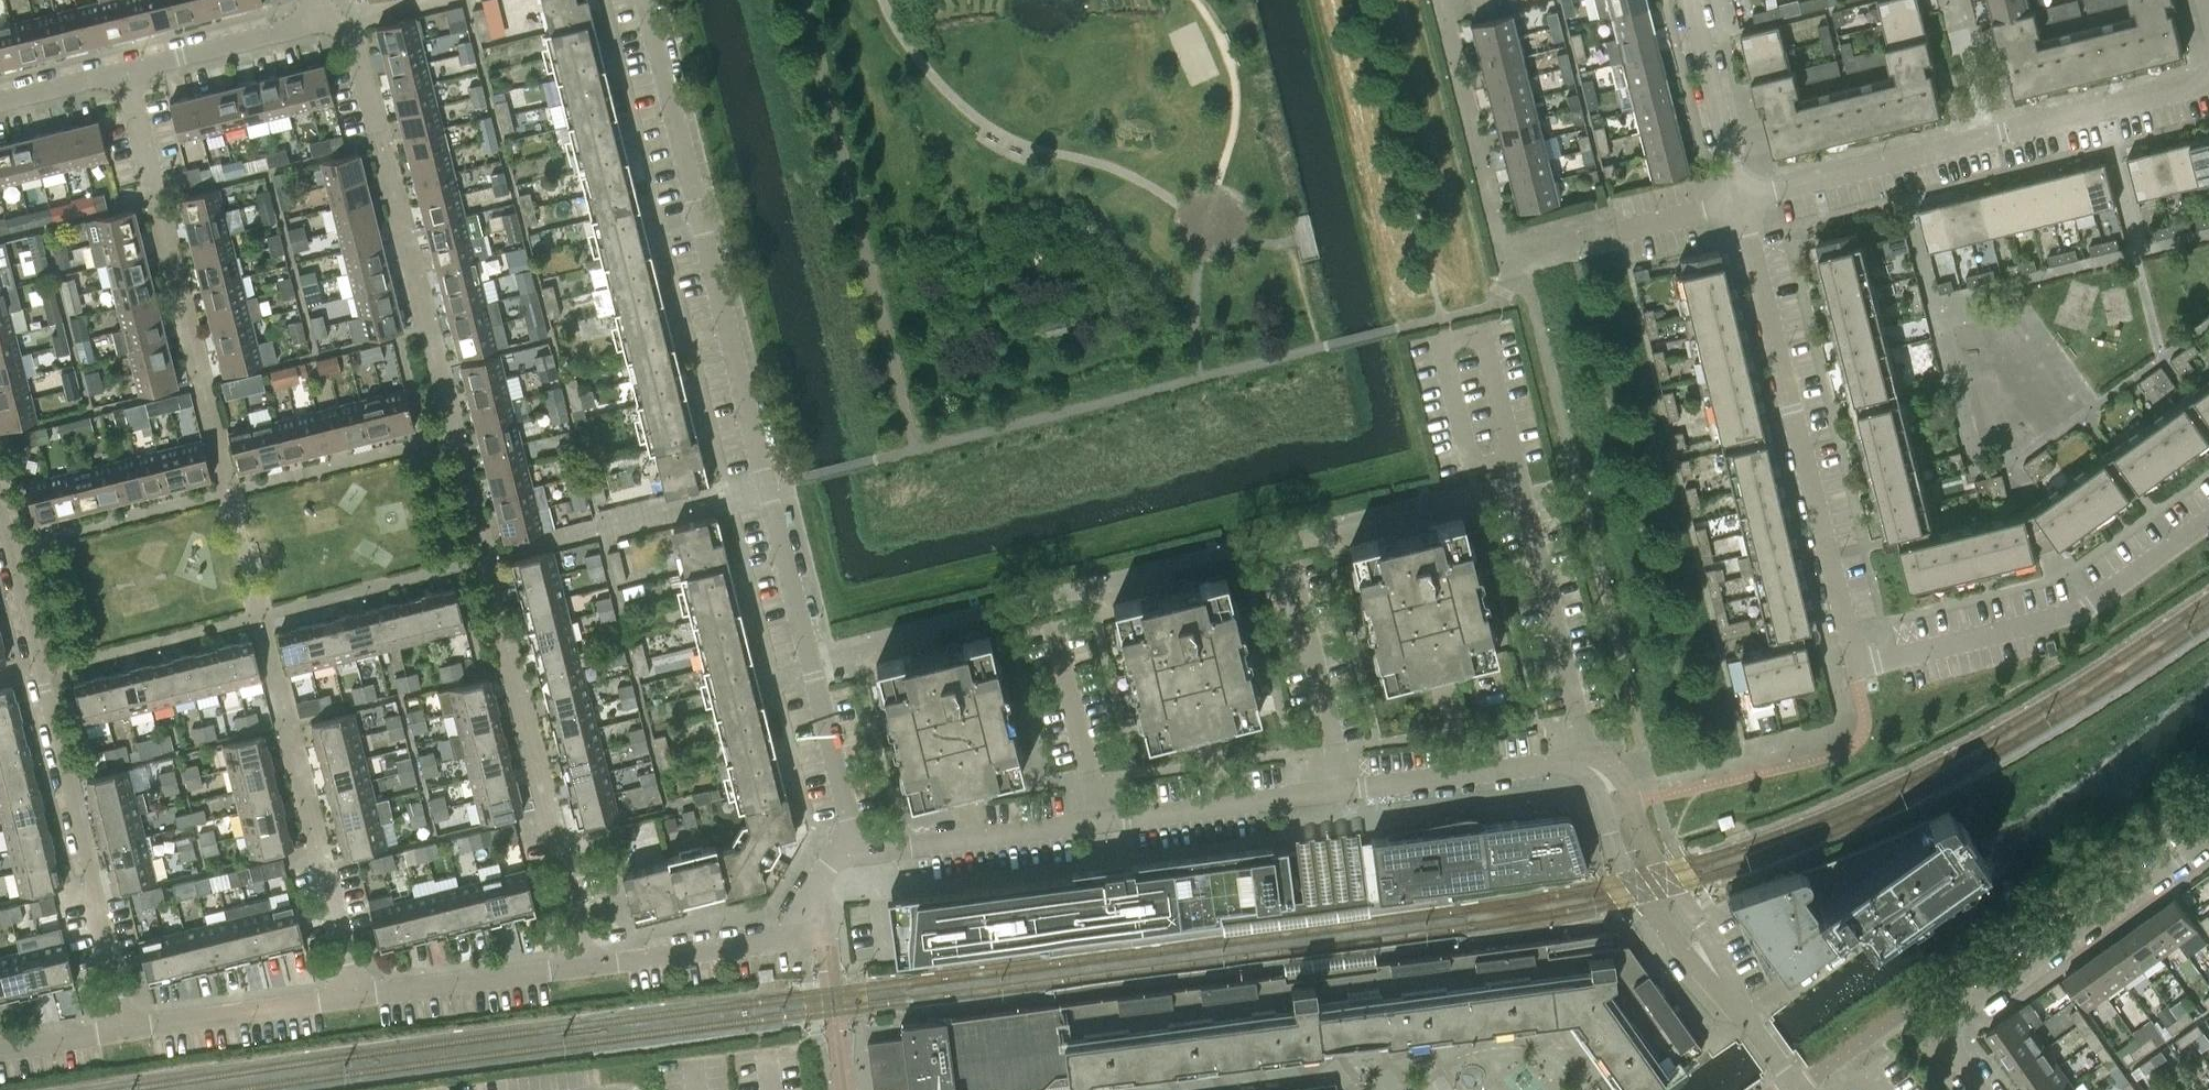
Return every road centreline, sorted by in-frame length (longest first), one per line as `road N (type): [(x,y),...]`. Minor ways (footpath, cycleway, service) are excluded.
road 1 (tertiary): [(854,852),(644,0)]
road 2 (tertiary): [(854,852),(1557,762),(1587,769)]
road 3 (residential): [(123,1030),(0,514)]
road 4 (residential): [(1857,671),(1742,199)]
road 5 (residential): [(1742,199),(2200,85),(2208,76)]
road 6 (residential): [(1980,1089),(1936,1029),(2208,835)]
road 7 (residential): [(1857,671),(2088,610),(2208,522)]
road 8 (tertiary): [(1796,1089),(1649,879),(1608,784),(1587,769)]
road 9 (residential): [(584,968),(778,938),(822,914),(819,889),(854,852)]
road 10 (residential): [(1587,769),(1508,457)]
road 11 (residential): [(1508,457),(1476,329),(1438,338),(1470,467)]
road 12 (residential): [(351,996),(584,968)]
road 13 (residential): [(123,1030),(351,996)]
road 14 (residential): [(1742,199),(1691,0)]
road 15 (residential): [(126,71),(319,23)]
road 16 (residential): [(377,143),(350,36),(319,23)]
road 17 (residential): [(351,996),(319,867)]
road 18 (residential): [(1615,230),(1742,199)]
road 19 (residential): [(156,198),(126,71)]
road 20 (residential): [(0,102),(126,71)]
road 21 (residential): [(584,968),(553,844)]
road 22 (residential): [(0,1050),(123,1030)]

